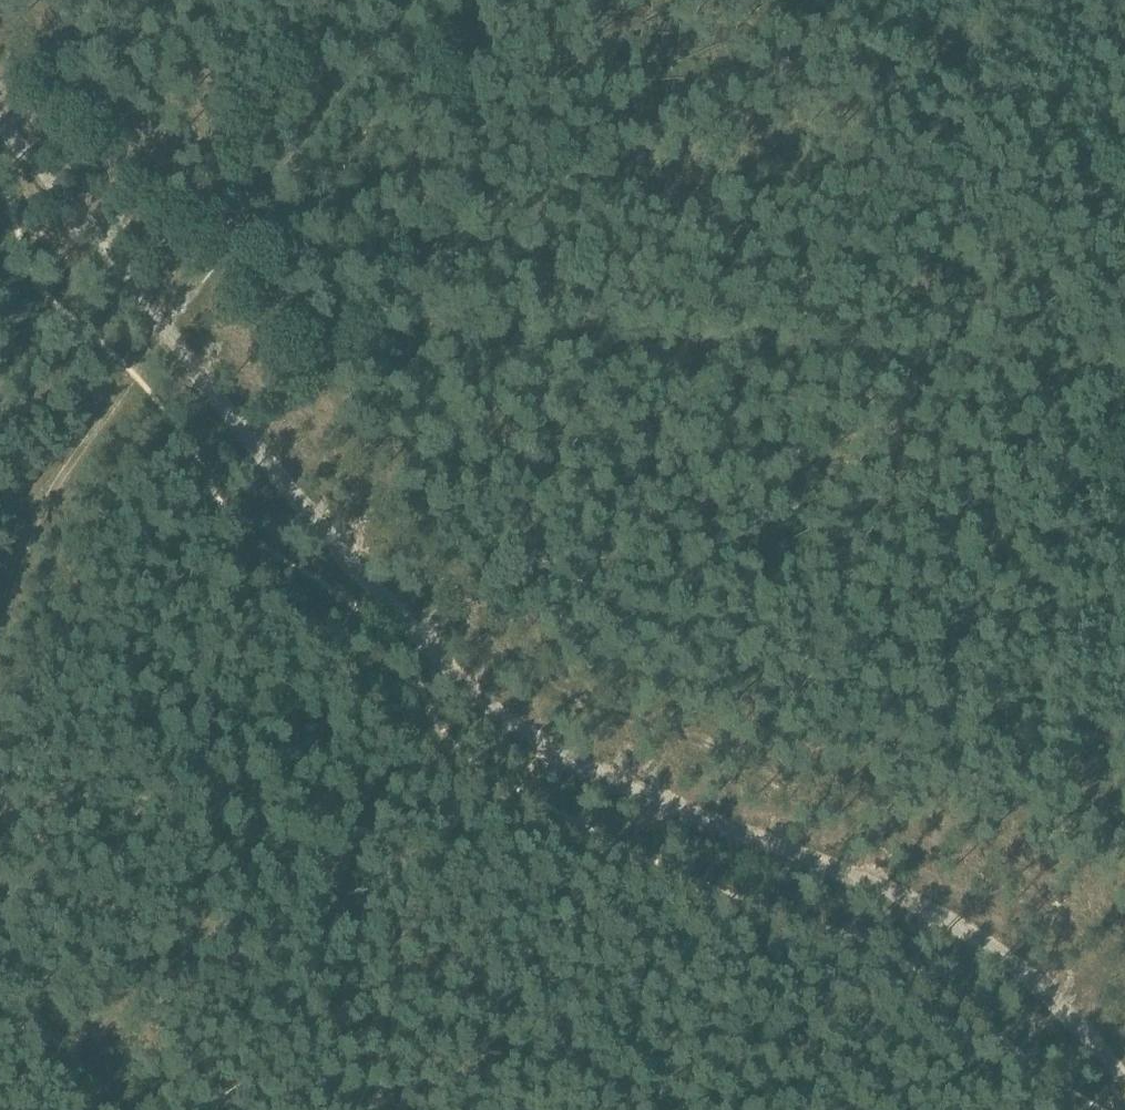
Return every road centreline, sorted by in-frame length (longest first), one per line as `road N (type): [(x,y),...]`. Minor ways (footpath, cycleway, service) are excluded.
road 1 (track): [(0,128),(422,635),(515,716),(596,770),(721,829),(928,906),(1063,1004),(1124,1082)]
road 2 (track): [(0,626),(39,522),(89,443),(426,0)]

